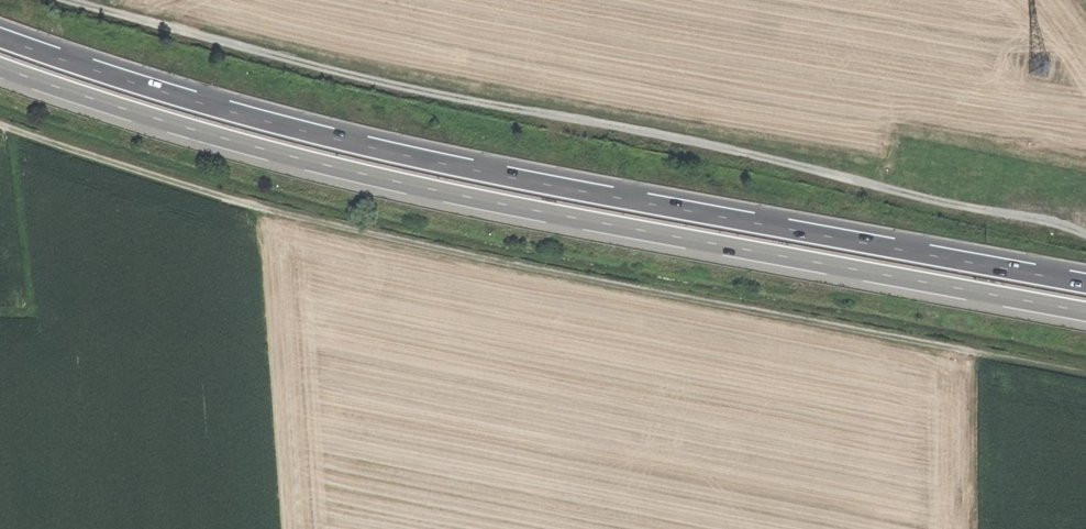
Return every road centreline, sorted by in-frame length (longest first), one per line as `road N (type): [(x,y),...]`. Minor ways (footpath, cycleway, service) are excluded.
road 1 (track): [(0,122),(318,223),(1085,374)]
road 2 (trunk): [(0,67),(218,138),(363,174),(1085,312)]
road 3 (trunk): [(1085,282),(362,146),(0,38)]
road 4 (track): [(1085,235),(762,152),(371,82),(74,0)]

